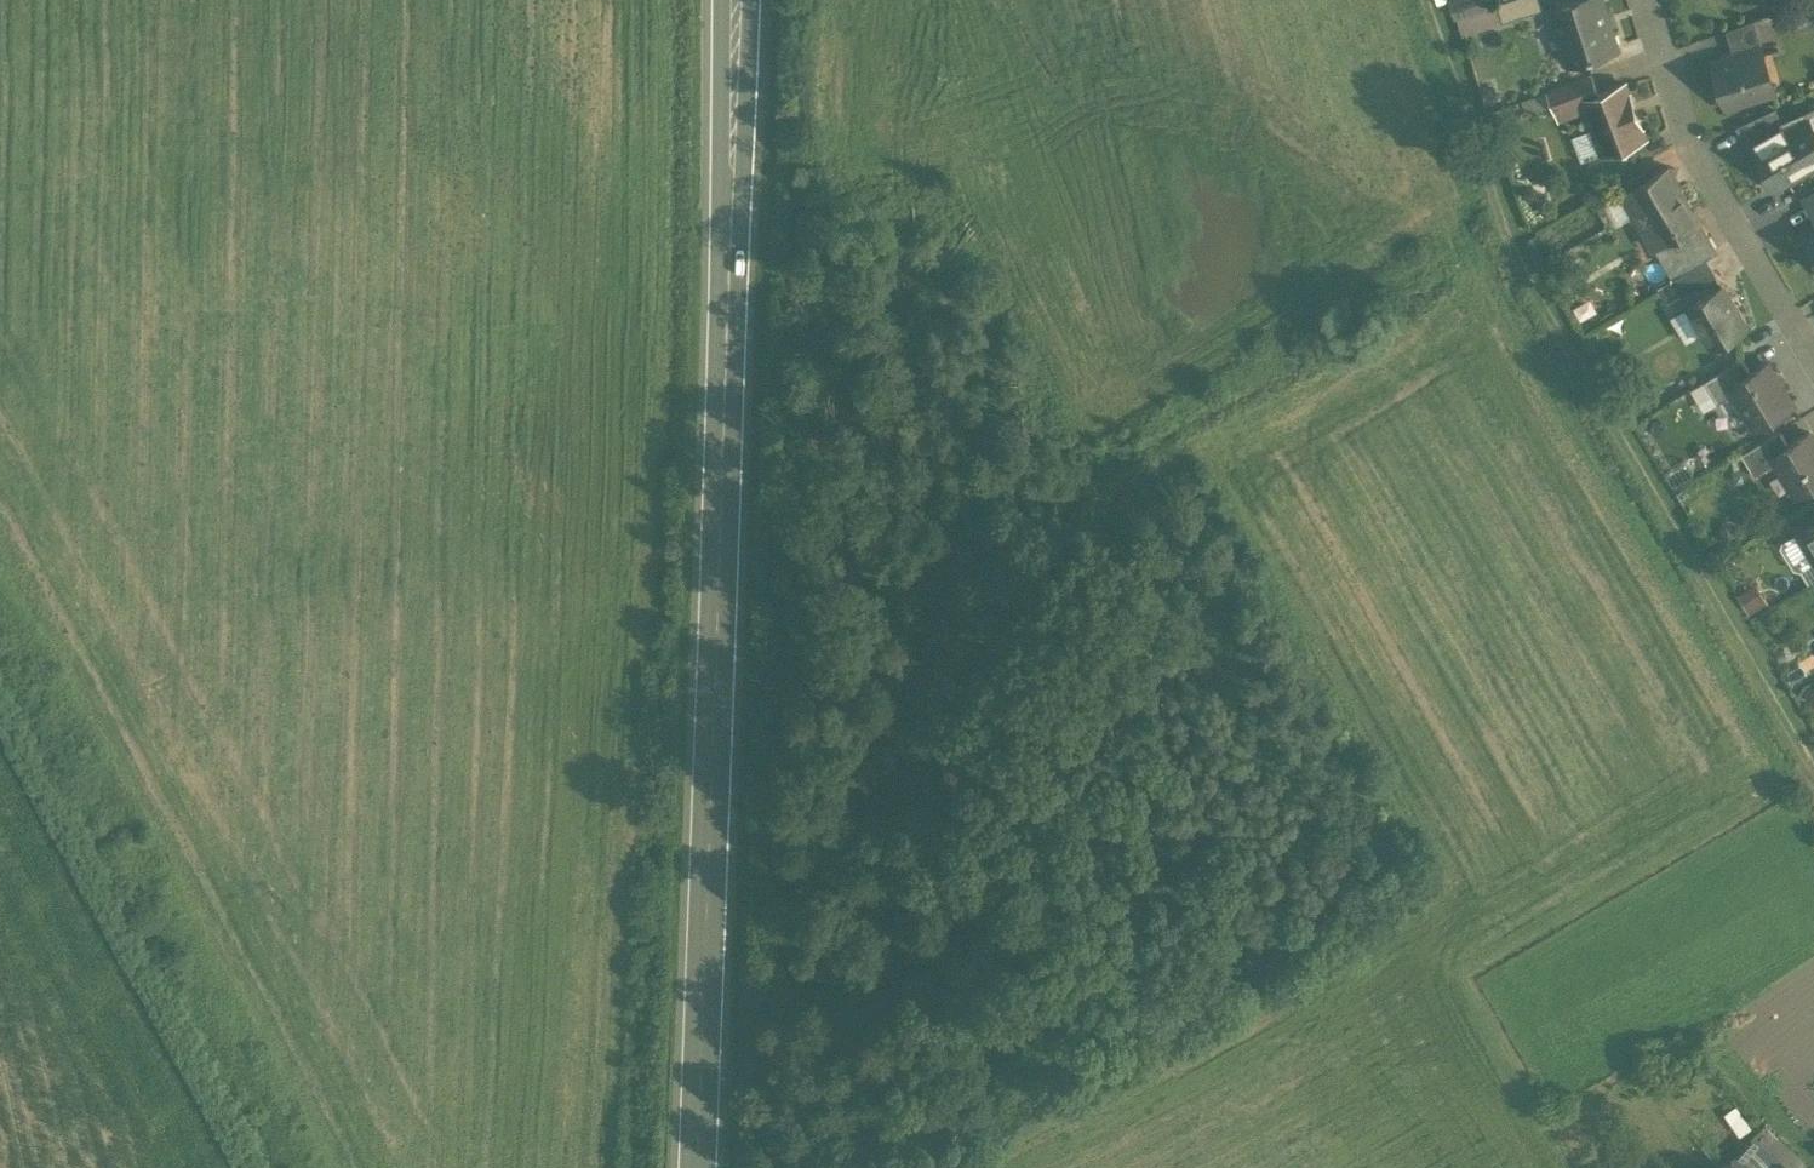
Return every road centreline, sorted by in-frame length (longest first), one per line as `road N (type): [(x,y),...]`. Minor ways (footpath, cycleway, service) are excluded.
road 1 (secondary): [(733,0),(697,1167)]
road 2 (track): [(1431,0),(1507,218),(1605,431),(1813,791)]
road 3 (residential): [(1813,361),(1711,163),(1646,0)]

